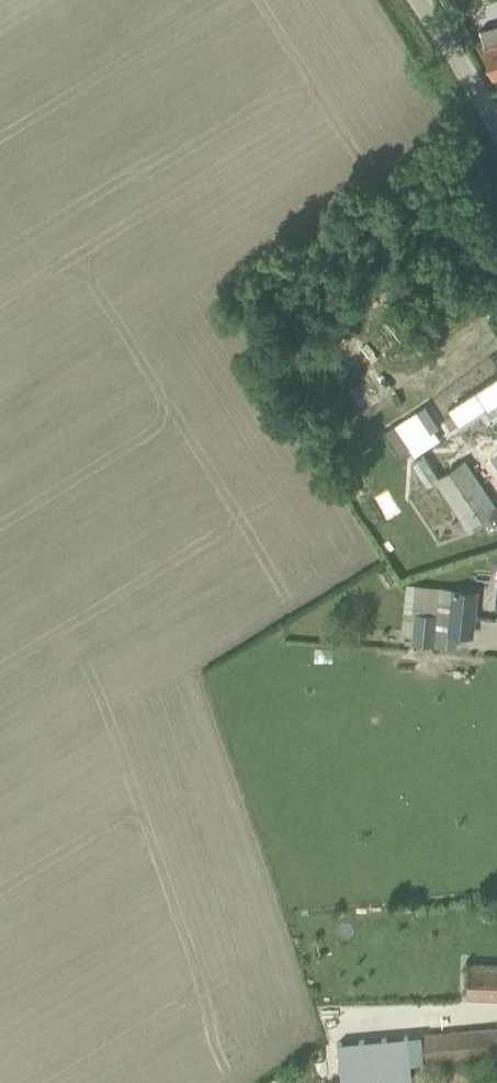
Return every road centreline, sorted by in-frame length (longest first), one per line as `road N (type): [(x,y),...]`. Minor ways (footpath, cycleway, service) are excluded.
road 1 (unclassified): [(496,126),(419,0)]

